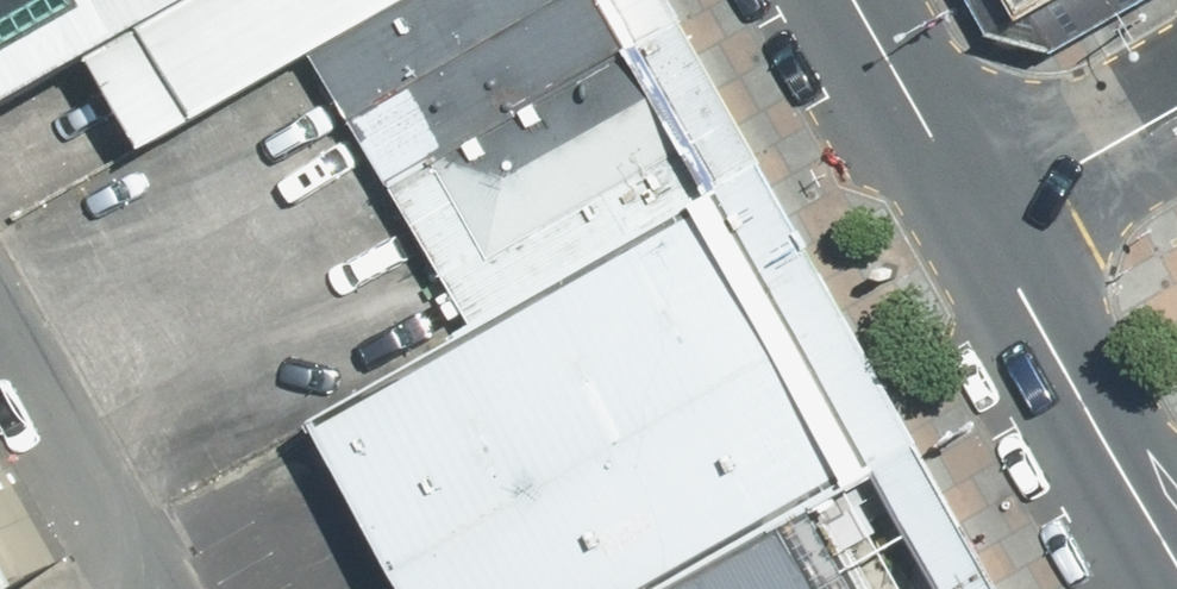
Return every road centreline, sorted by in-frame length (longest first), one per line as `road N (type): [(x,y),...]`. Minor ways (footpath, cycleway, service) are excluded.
road 1 (primary): [(1176,579),(968,213)]
road 2 (primary): [(968,213),(847,0)]
road 3 (tertiary): [(968,213),(1176,96)]

